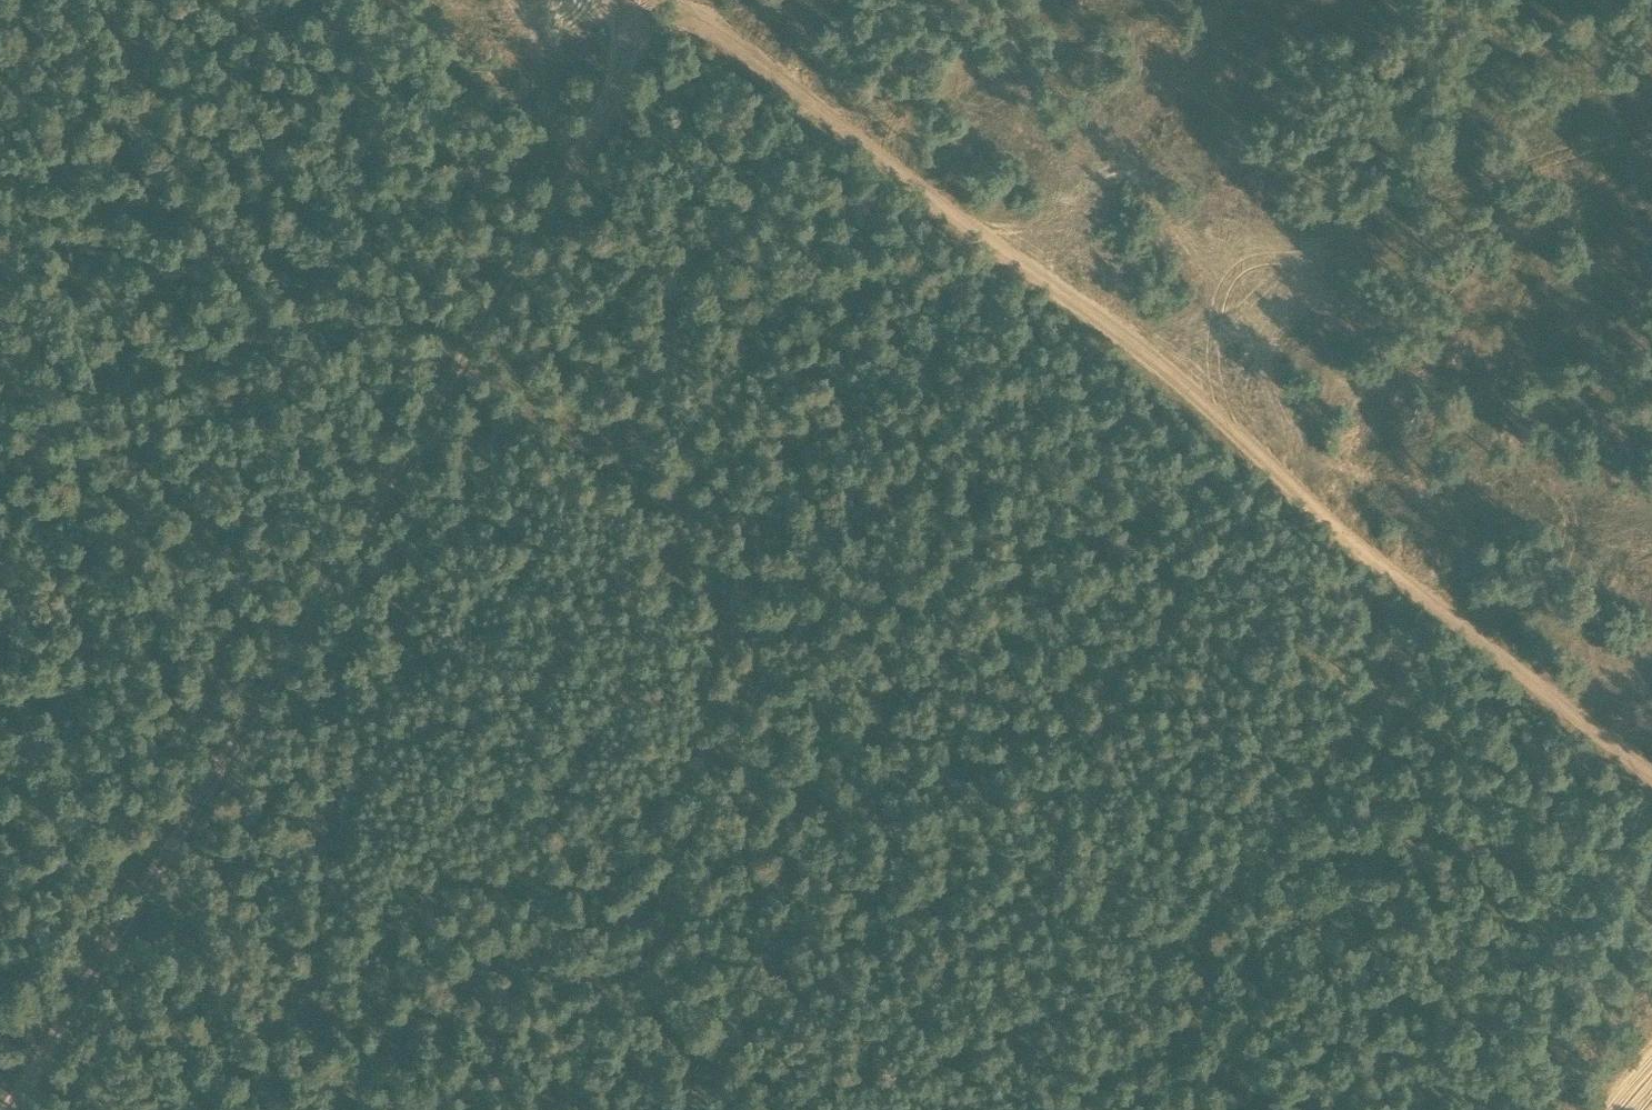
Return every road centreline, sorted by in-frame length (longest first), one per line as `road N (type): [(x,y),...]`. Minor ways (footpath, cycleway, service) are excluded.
road 1 (track): [(658,0),(1032,301),(1403,570),(1651,764)]

